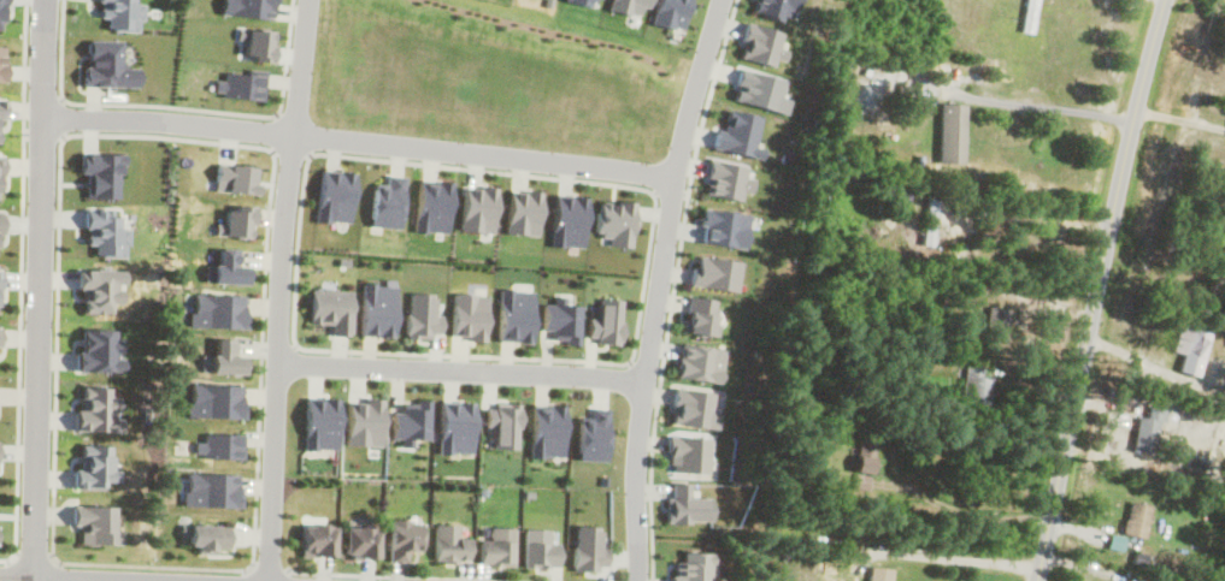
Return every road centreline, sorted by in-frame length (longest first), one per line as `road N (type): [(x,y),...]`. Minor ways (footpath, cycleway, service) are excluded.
road 1 (residential): [(43,119),(151,119),(609,166),(673,180)]
road 2 (residential): [(1037,580),(1165,0)]
road 3 (residential): [(719,0),(676,155),(643,380),(631,467),(635,580)]
road 4 (residential): [(270,580),(284,208),(306,0)]
road 5 (residential): [(47,0),(32,580)]
road 6 (residential): [(277,364),(643,380)]
road 7 (residential): [(0,575),(140,580)]

